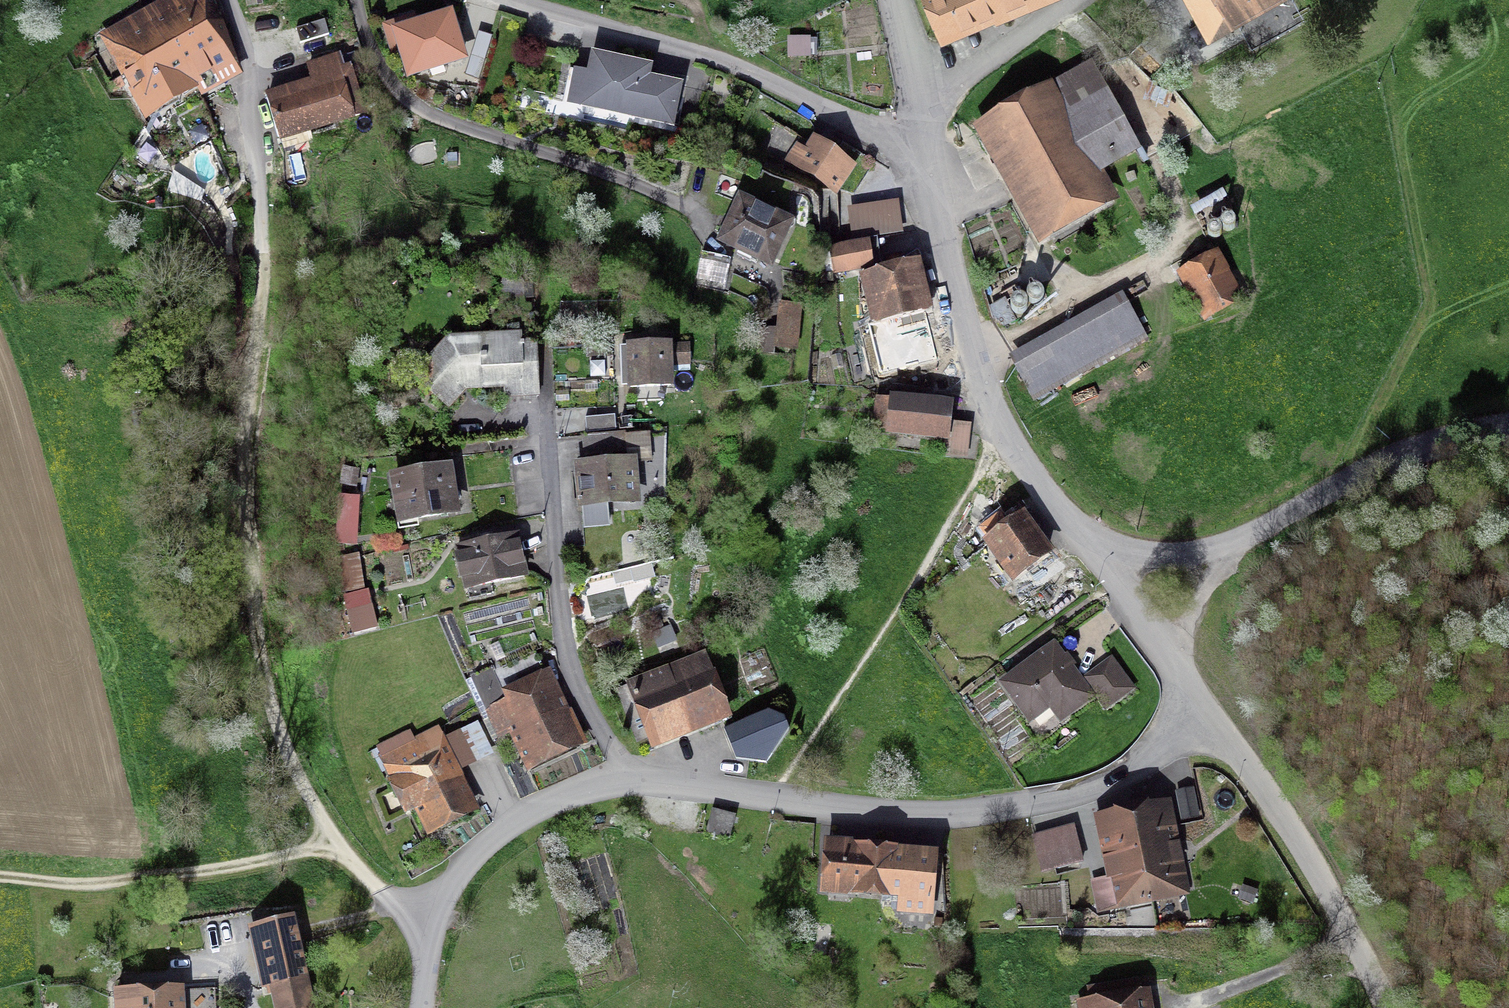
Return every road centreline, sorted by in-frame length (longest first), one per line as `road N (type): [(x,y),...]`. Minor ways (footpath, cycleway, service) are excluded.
road 1 (residential): [(434,930),(337,845),(290,756),(274,707),(246,493),(263,226),(250,82),(228,0)]
road 2 (residential): [(1205,705),(1118,778),(1020,807),(870,812),(629,780)]
road 3 (unclassified): [(928,149),(965,326),(988,396),(1040,484),(1137,596)]
road 4 (residential): [(928,149),(743,69),(517,0)]
road 5 (unclassified): [(1137,596),(1388,464),(1508,428)]
road 6 (residential): [(629,780),(572,670),(555,582),(543,403)]
road 7 (unclassified): [(1205,705),(1328,887),(1385,1007)]
road 8 (track): [(337,845),(120,882),(0,876)]
road 9 (residential): [(629,780),(574,792),(499,833),(462,869),(434,930)]
road 10 (residential): [(1061,0),(920,105)]
road 11 (unclassified): [(1137,596),(1205,705)]

